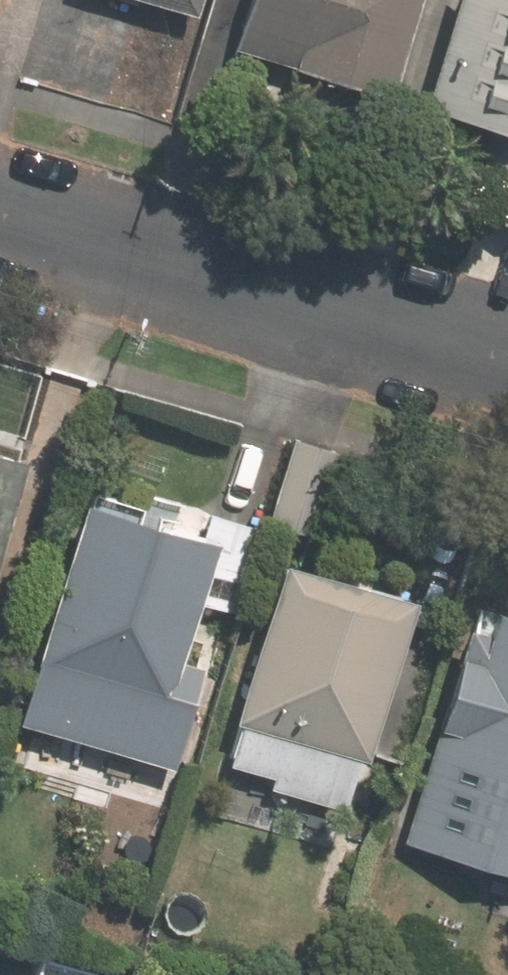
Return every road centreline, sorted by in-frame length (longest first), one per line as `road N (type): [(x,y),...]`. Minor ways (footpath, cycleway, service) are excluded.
road 1 (residential): [(507,361),(0,212)]

